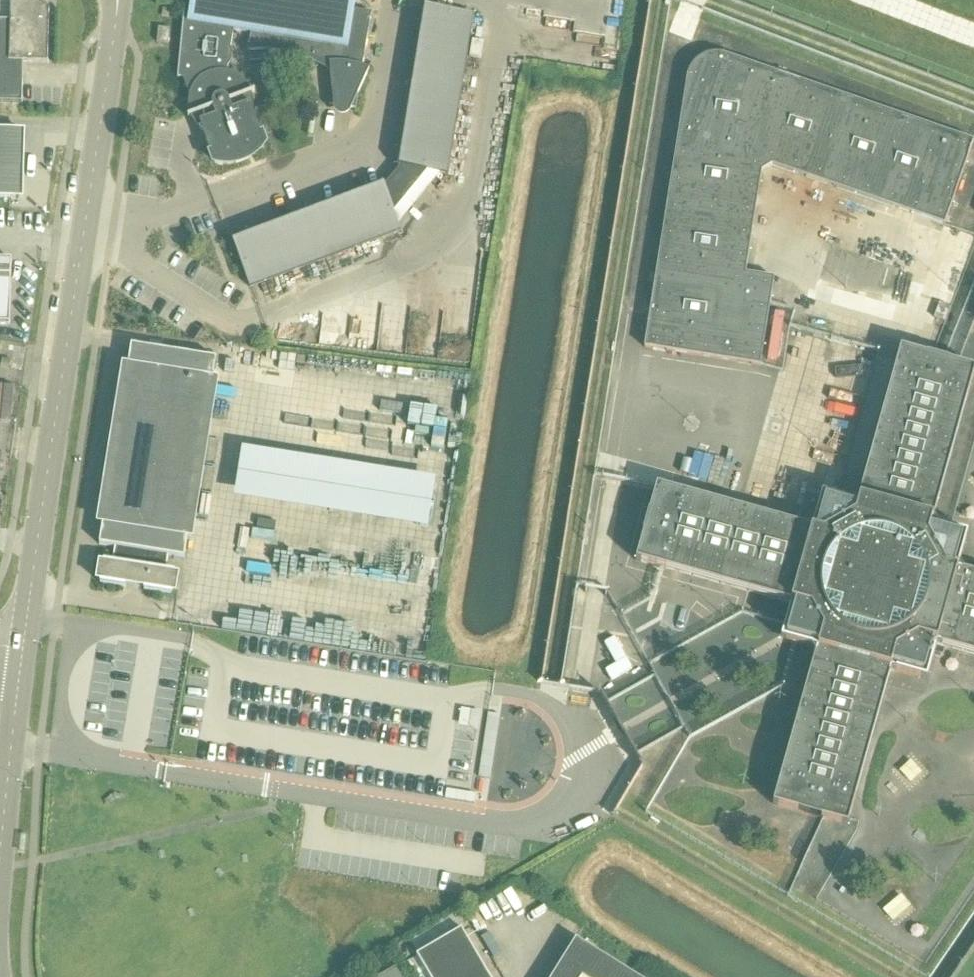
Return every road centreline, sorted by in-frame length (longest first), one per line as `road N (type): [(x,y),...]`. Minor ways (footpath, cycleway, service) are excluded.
road 1 (unclassified): [(24,647),(120,0)]
road 2 (unclassified): [(0,870),(24,647)]

